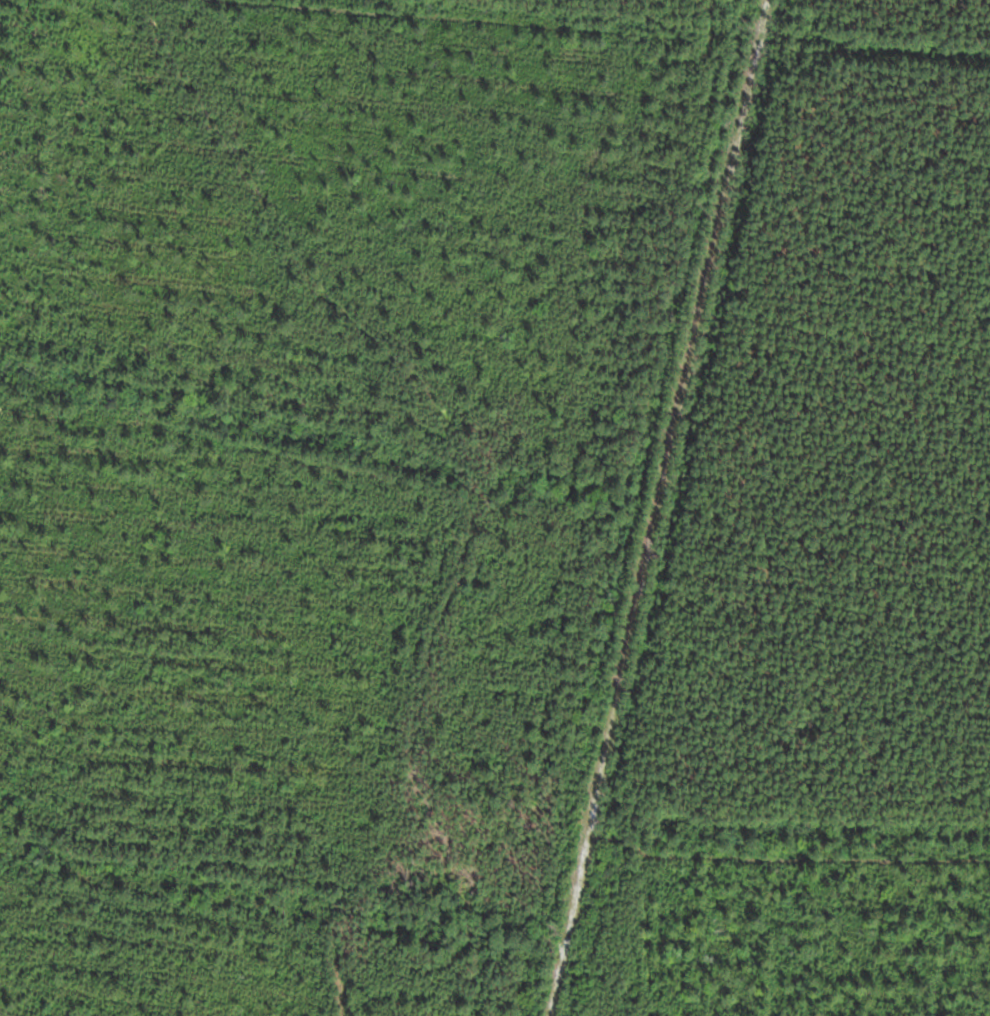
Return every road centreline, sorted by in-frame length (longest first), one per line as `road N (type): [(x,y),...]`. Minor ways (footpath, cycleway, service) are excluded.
road 1 (track): [(759,0),(545,1015)]

